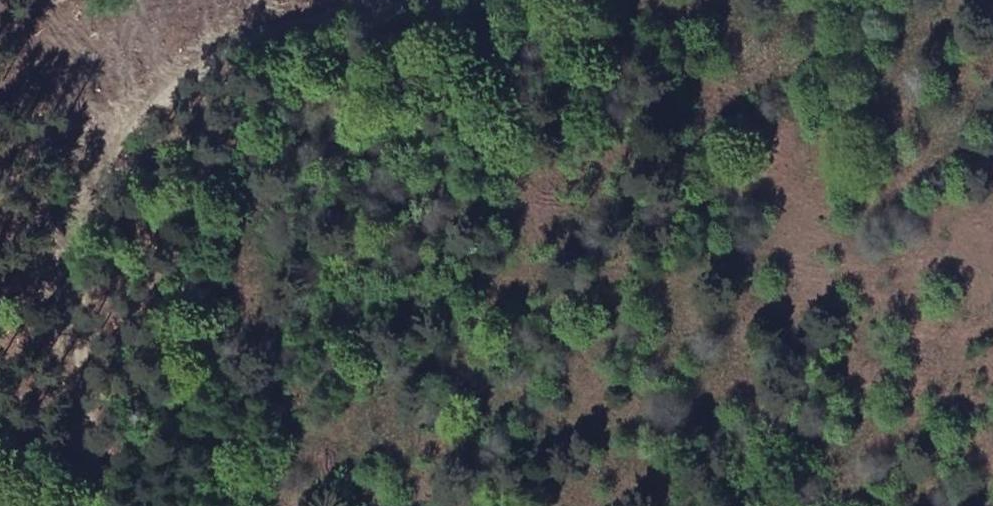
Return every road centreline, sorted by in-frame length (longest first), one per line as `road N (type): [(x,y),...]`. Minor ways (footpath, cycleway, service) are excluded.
road 1 (track): [(103,505),(71,322),(78,228),(133,126),(204,76),(373,0)]

